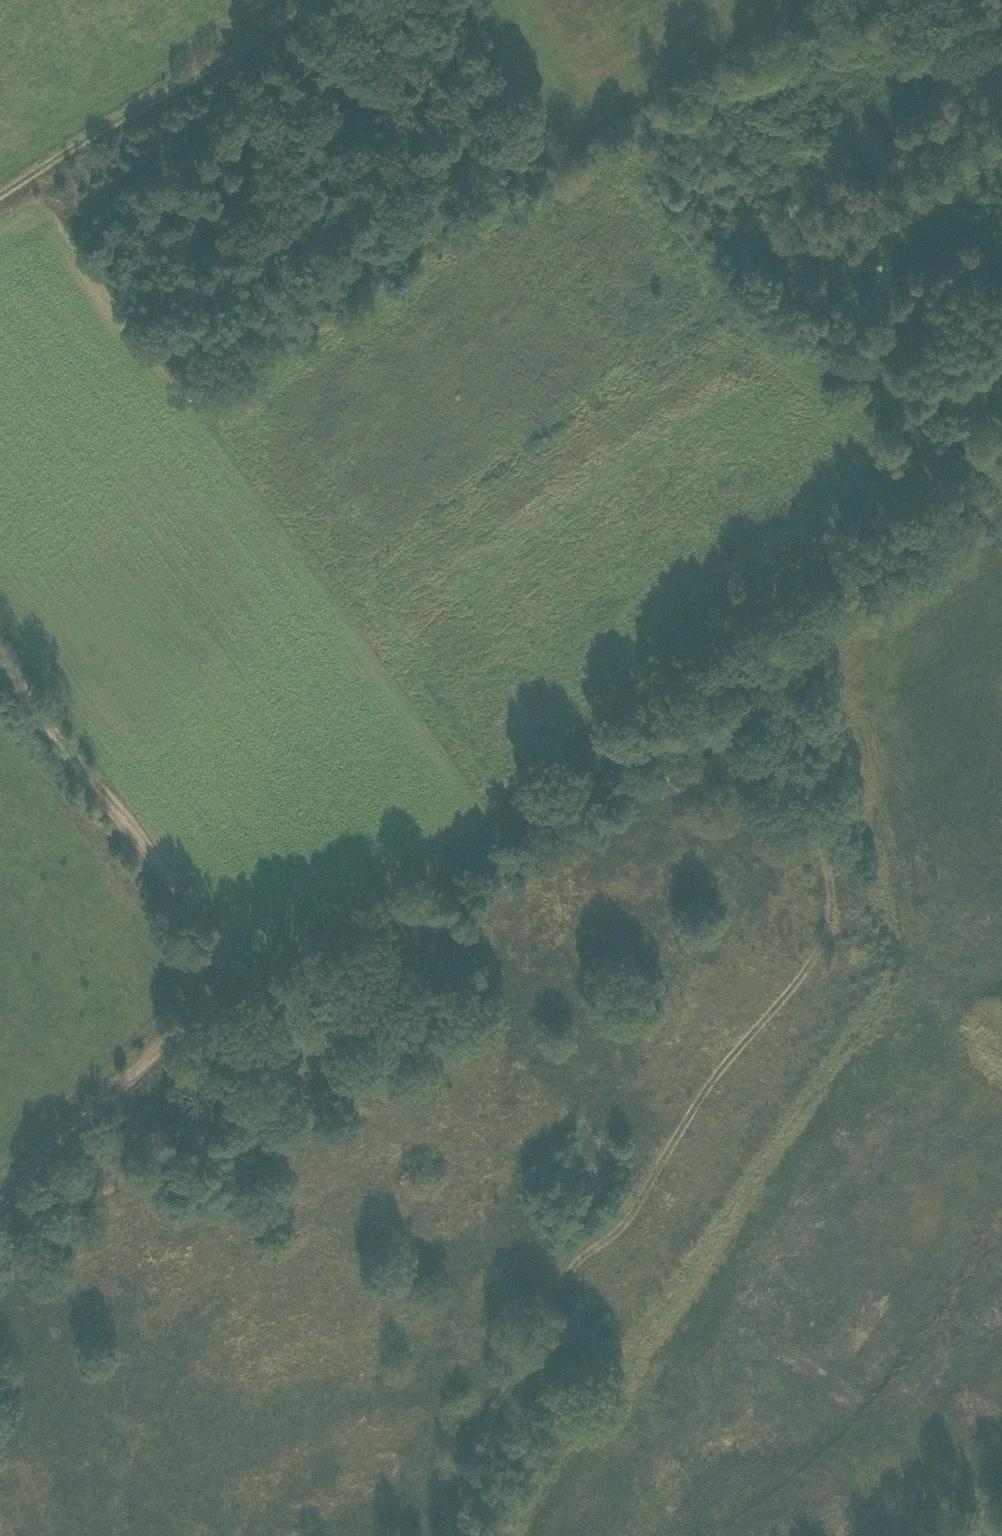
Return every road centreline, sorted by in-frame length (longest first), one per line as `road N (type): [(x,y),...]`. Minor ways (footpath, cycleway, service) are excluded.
road 1 (track): [(453,1535),(489,1430),(572,1263),(619,1228),(669,1136),(820,938),(797,747),(770,640),(598,755),(472,821),(234,967)]
road 2 (track): [(0,1197),(234,967),(0,662)]
road 3 (track): [(0,199),(297,0)]

